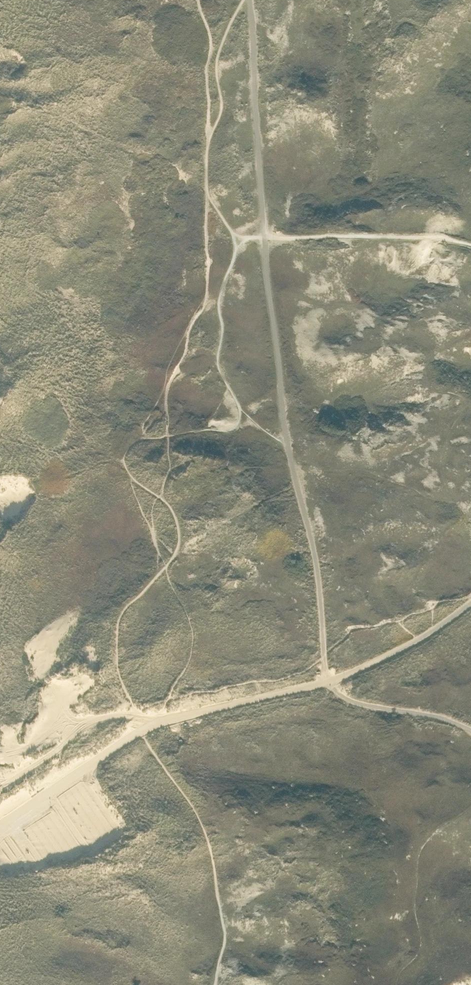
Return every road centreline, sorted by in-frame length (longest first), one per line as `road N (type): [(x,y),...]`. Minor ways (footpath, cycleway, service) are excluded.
road 1 (unclassified): [(0,827),(146,731),(344,676),(470,604)]

